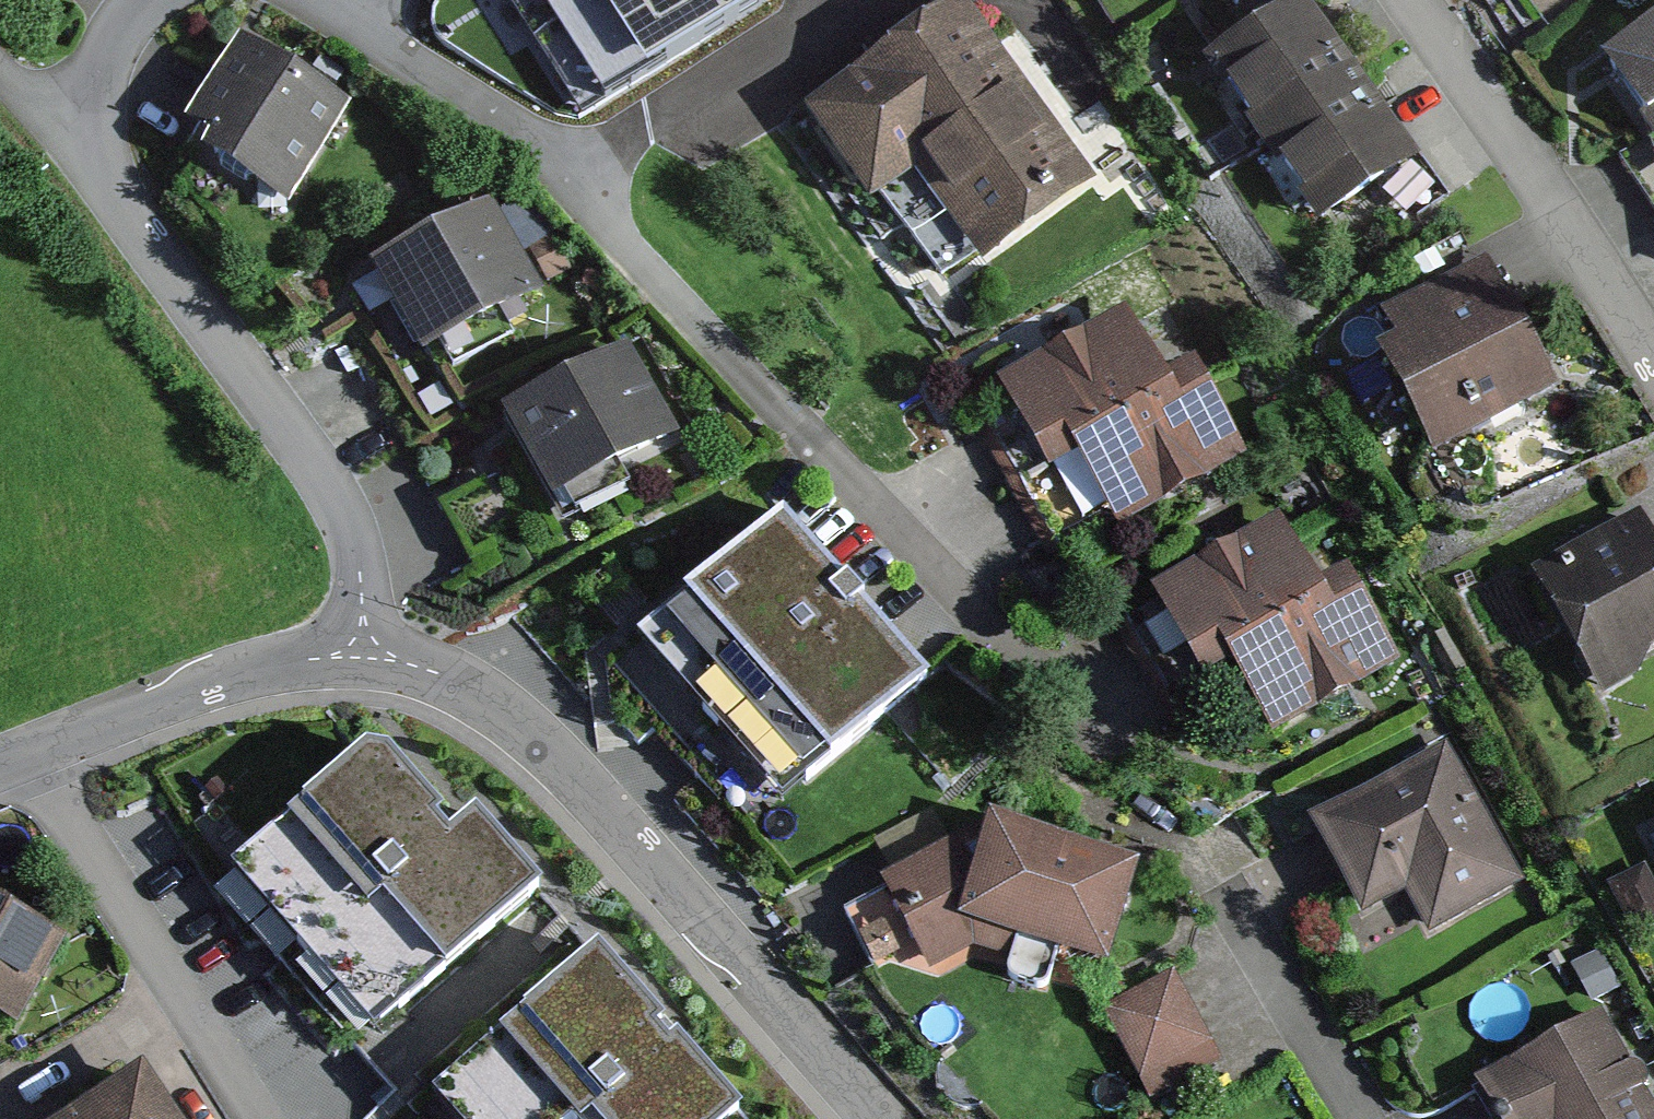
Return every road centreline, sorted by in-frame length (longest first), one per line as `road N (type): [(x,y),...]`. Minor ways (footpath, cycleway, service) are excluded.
road 1 (residential): [(1081,734),(582,187),(327,1)]
road 2 (residential): [(878,1118),(604,808),(511,714),(445,674),(364,657)]
road 3 (residential): [(364,657),(362,568),(343,514),(292,433),(84,154)]
road 4 (residential): [(264,1118),(28,752)]
road 5 (residential): [(1408,0),(1653,355)]
road 6 (residential): [(364,657),(276,665),(28,752)]
road 7 (residential): [(1233,913),(1357,1118)]
road 8 (residential): [(161,0),(135,19),(102,71),(84,154)]
road 9 (residential): [(84,154),(0,66)]

